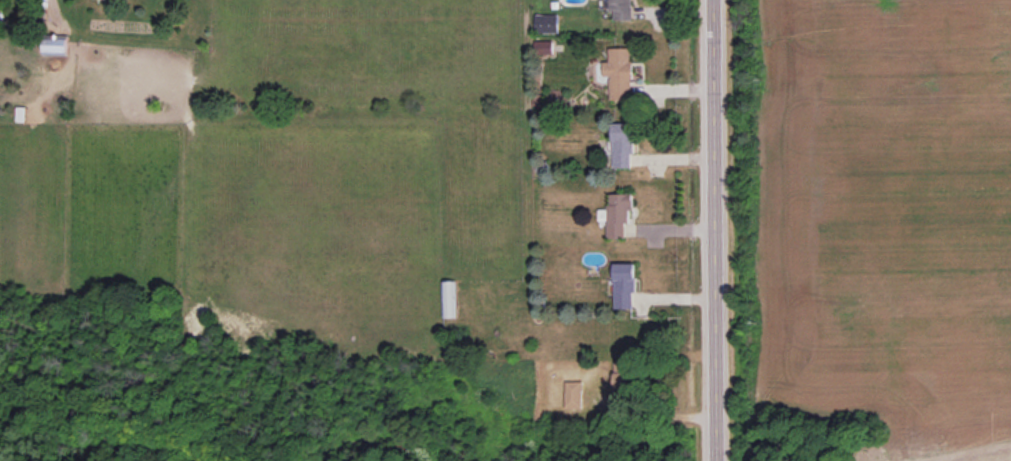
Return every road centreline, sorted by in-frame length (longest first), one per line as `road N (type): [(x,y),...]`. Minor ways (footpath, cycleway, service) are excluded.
road 1 (tertiary): [(714,0),(717,460)]

